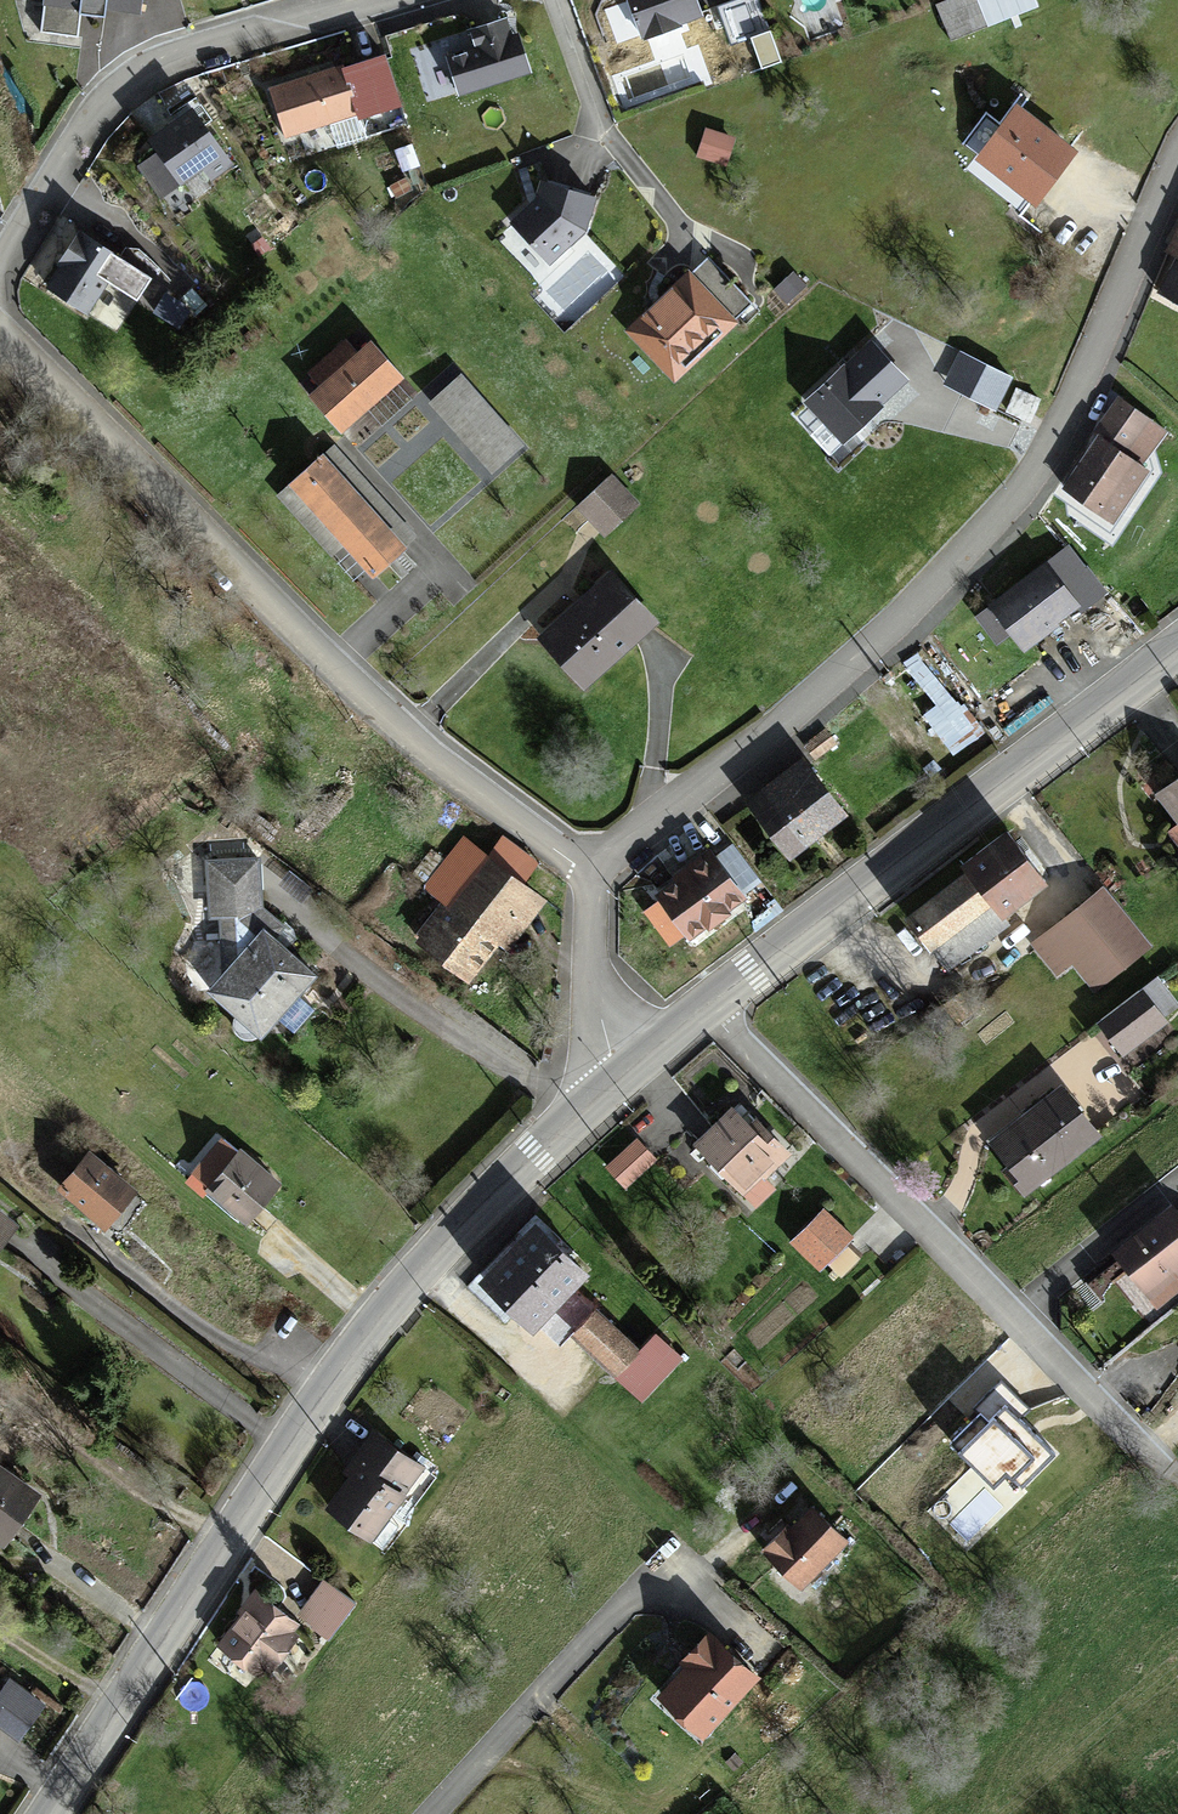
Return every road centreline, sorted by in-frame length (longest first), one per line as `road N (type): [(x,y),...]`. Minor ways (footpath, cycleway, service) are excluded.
road 1 (tertiary): [(55,1813),(310,1421),(411,1282),(516,1170),(631,1073)]
road 2 (residential): [(591,879),(644,830),(860,672),(963,565),(1054,455),(1177,169)]
road 3 (residential): [(591,879),(358,694),(0,334)]
road 4 (residential): [(710,1011),(1136,1441)]
road 5 (tertiary): [(710,1011),(1177,649)]
road 6 (residential): [(0,258),(81,133),(122,86),(183,54),(365,0)]
road 7 (residential): [(631,1073),(600,1028),(585,965),(591,879)]

